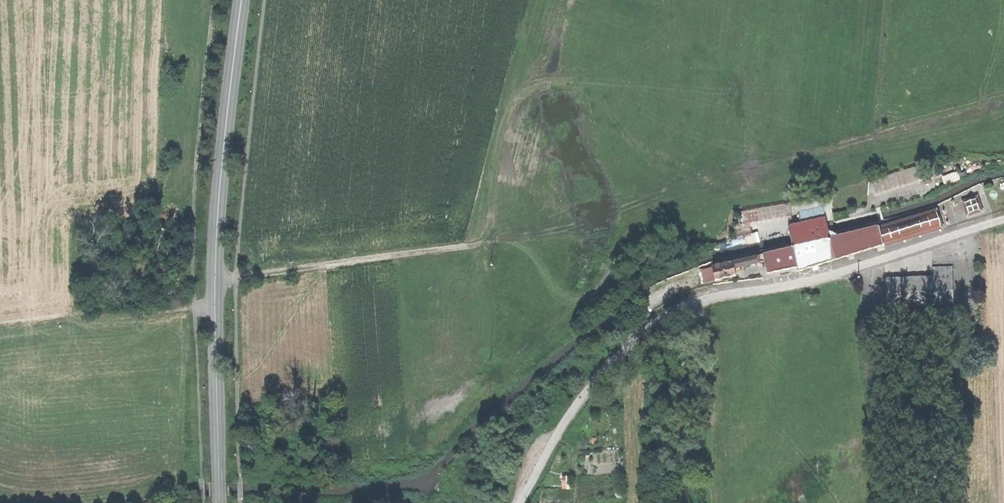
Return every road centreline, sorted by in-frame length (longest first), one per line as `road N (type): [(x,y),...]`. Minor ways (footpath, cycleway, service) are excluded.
road 1 (track): [(234,278),(497,242),(1003,104)]
road 2 (unclassified): [(520,502),(590,384),(665,310),(848,269),(1003,220)]
road 3 (secondary): [(218,474),(216,242),(241,0)]

